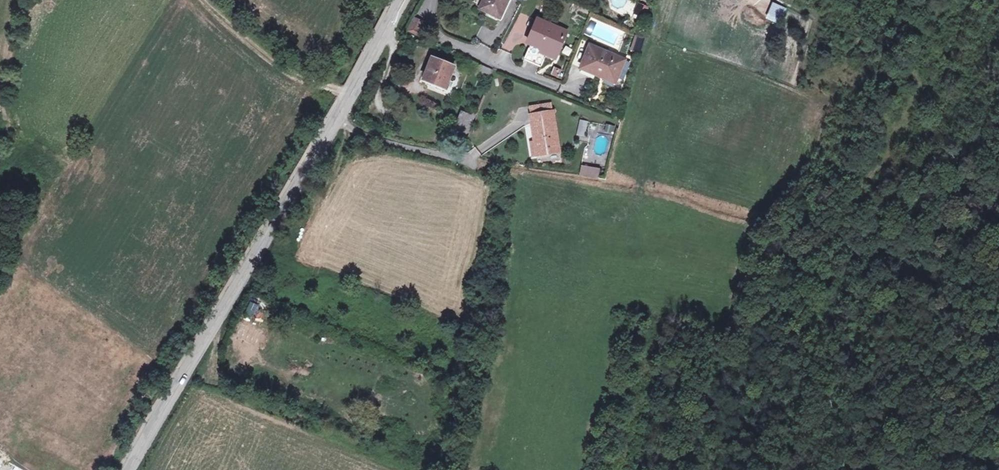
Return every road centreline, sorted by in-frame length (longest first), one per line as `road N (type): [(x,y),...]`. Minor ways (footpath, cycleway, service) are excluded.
road 1 (tertiary): [(129,469),(403,0)]

